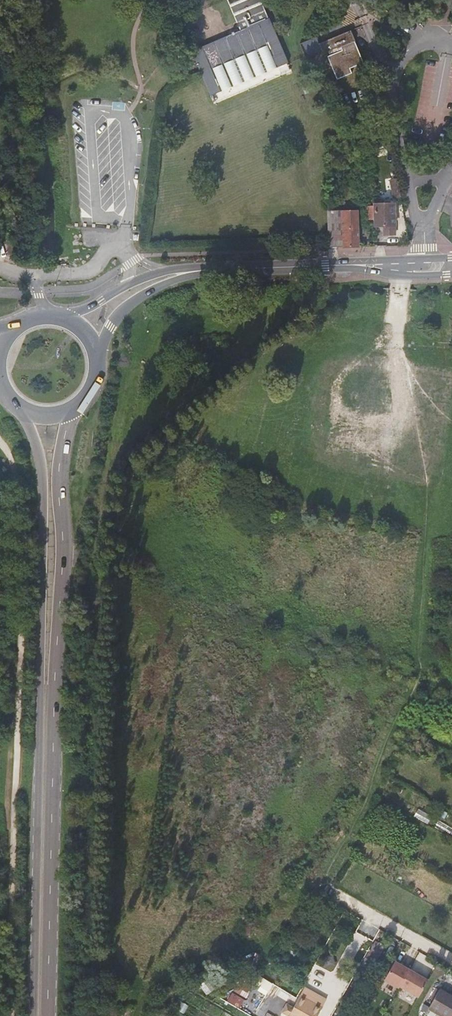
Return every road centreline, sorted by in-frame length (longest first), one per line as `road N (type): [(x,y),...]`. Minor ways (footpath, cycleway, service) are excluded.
road 1 (secondary): [(19,408),(40,457),(45,513),(35,1015)]
road 2 (secondary): [(47,1015),(63,553),(59,474),(75,407)]
road 3 (secondary): [(451,259),(196,266),(163,271),(57,317)]
road 4 (secondary): [(96,358),(124,310),(176,279),(326,270),(451,275)]
road 5 (residential): [(451,960),(331,889)]

